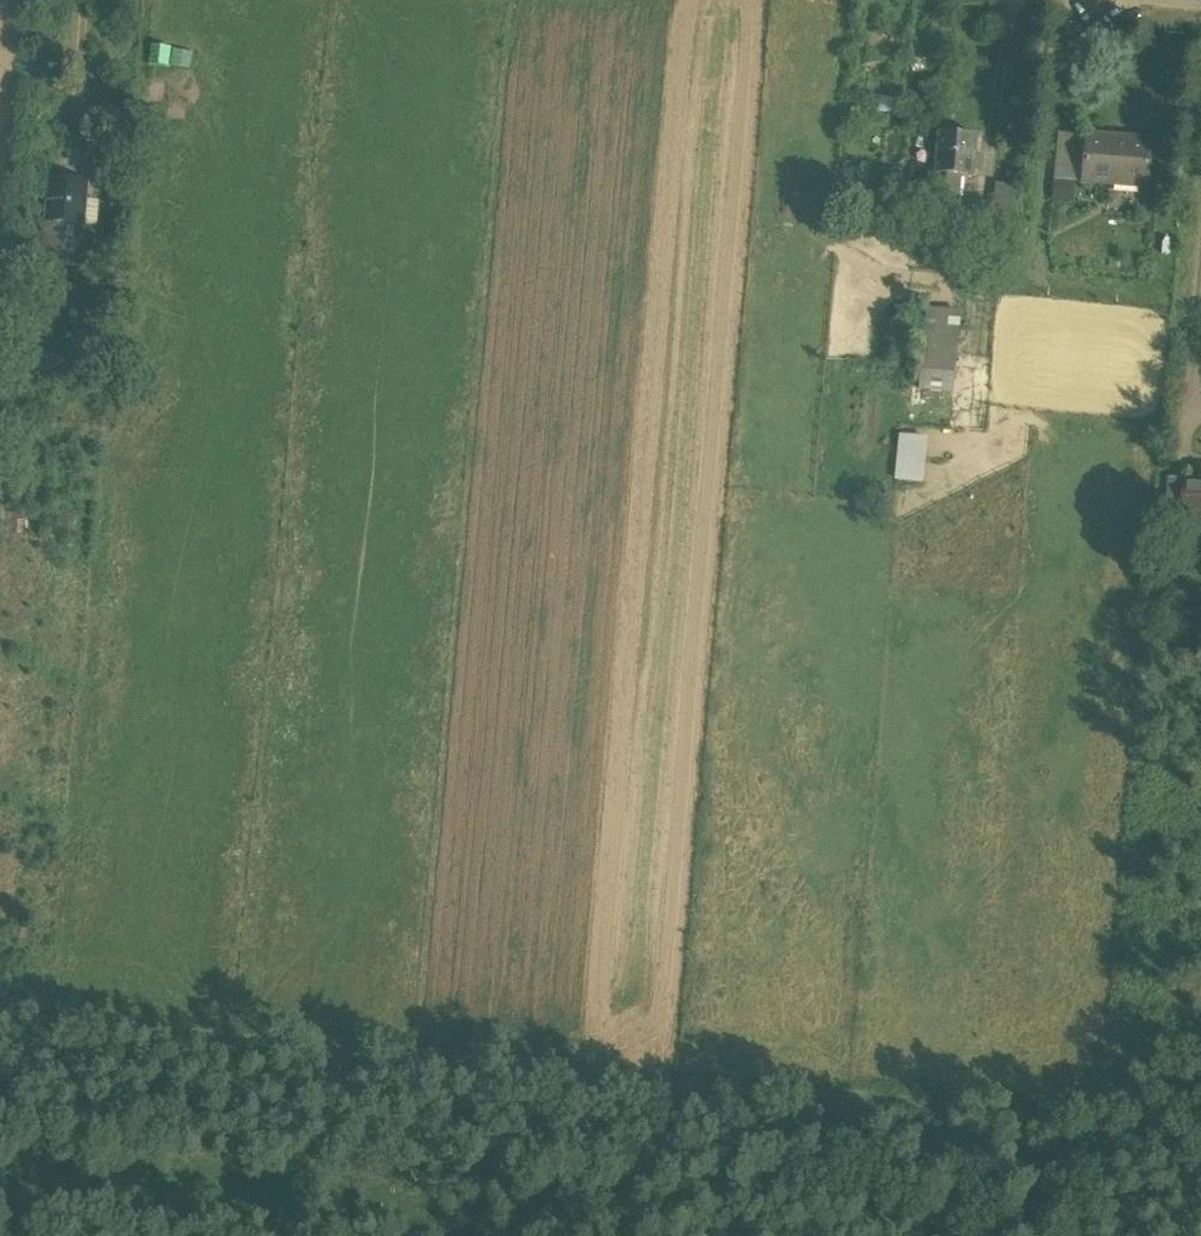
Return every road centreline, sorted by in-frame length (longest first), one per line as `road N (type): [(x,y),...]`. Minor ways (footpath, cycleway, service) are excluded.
road 1 (track): [(0,1027),(1200,1131)]

